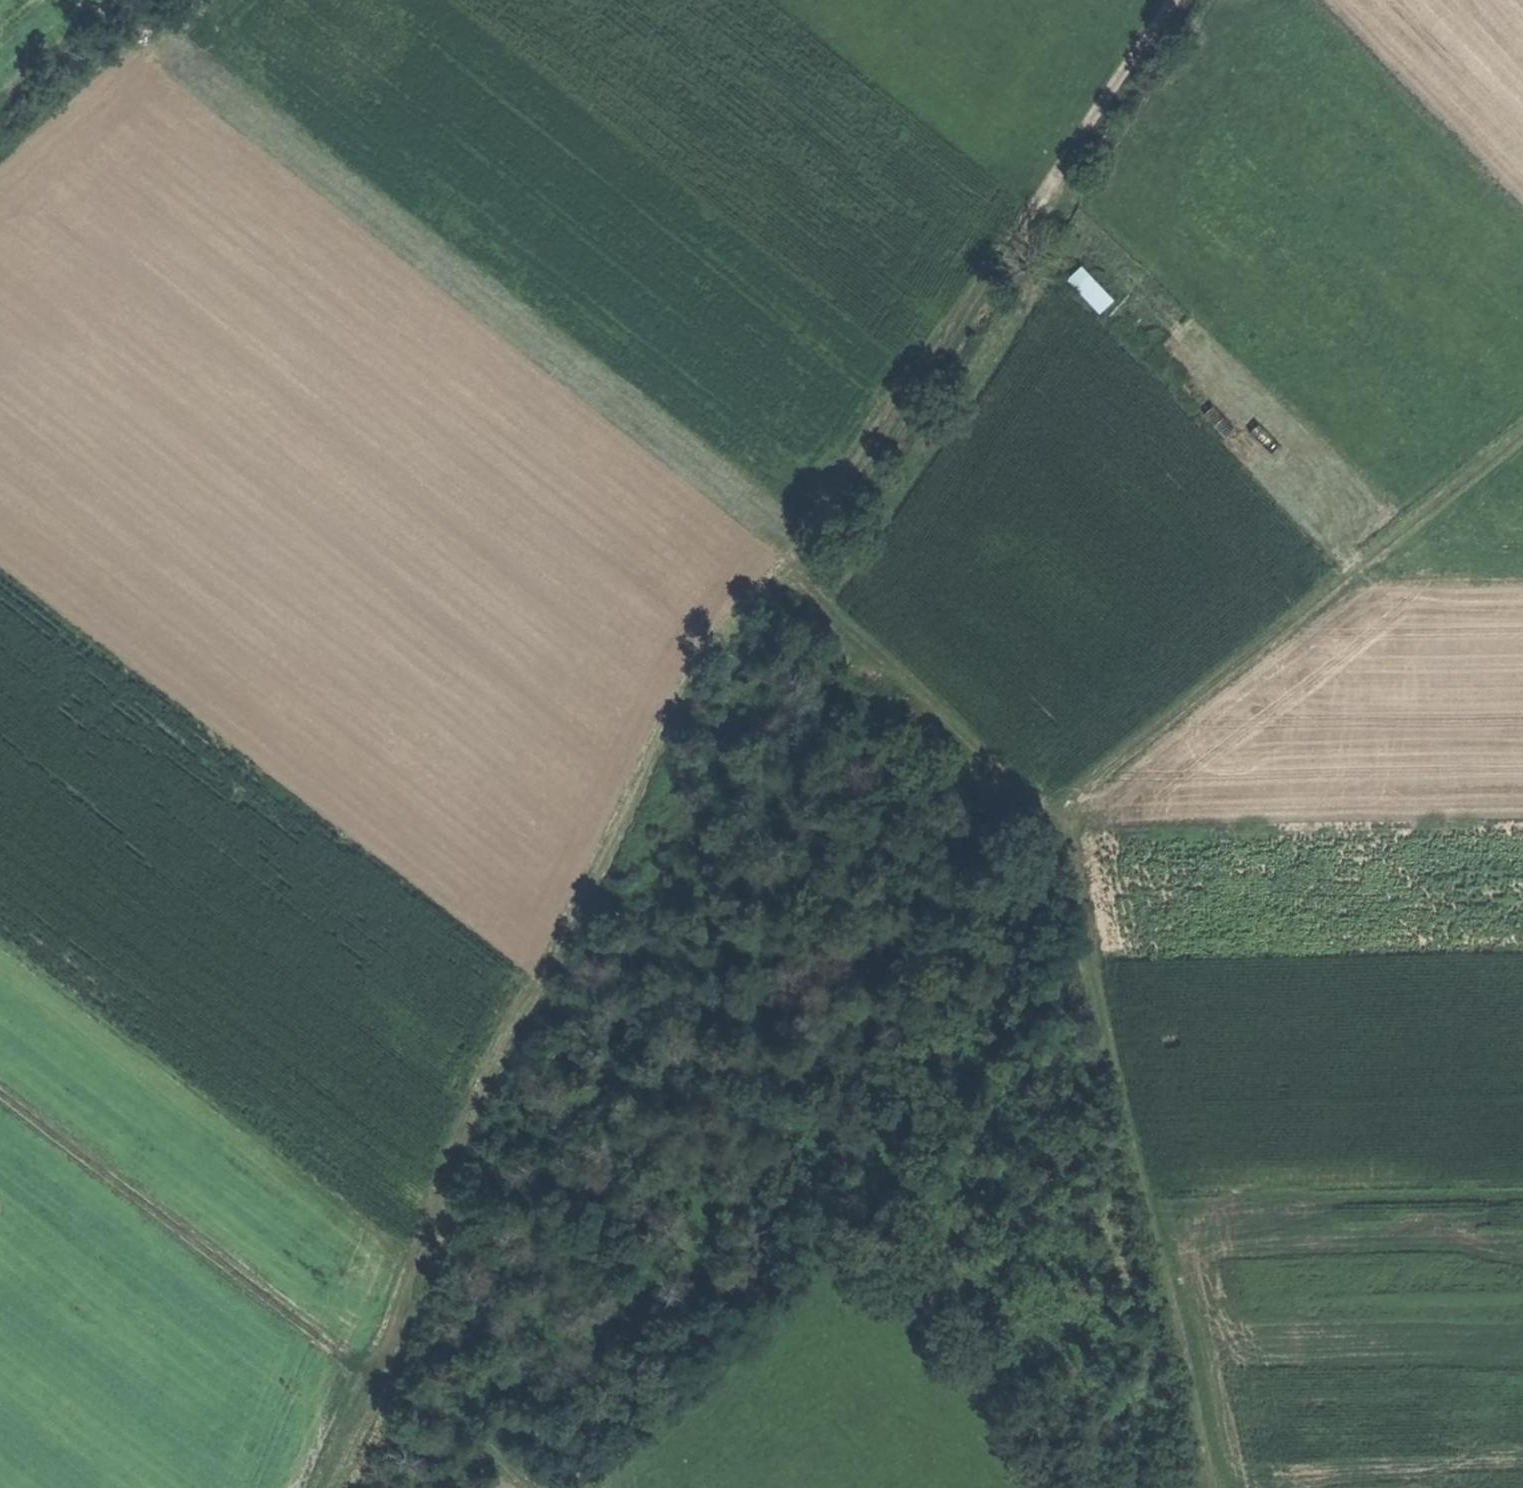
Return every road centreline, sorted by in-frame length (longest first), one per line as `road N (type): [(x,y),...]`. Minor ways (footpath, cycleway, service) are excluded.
road 1 (track): [(1179,0),(1009,243),(857,483),(675,710),(565,944),(517,1027),(449,1228),(367,1378),(320,1487)]
road 2 (track): [(1522,437),(1074,788),(1064,824),(1117,1038)]
road 3 (track): [(0,1097),(367,1378),(591,1487)]
road 4 (track): [(1206,1487),(1117,1038)]
road 5 (track): [(789,565),(1025,793),(1066,804)]
road 6 (track): [(176,0),(0,152)]

